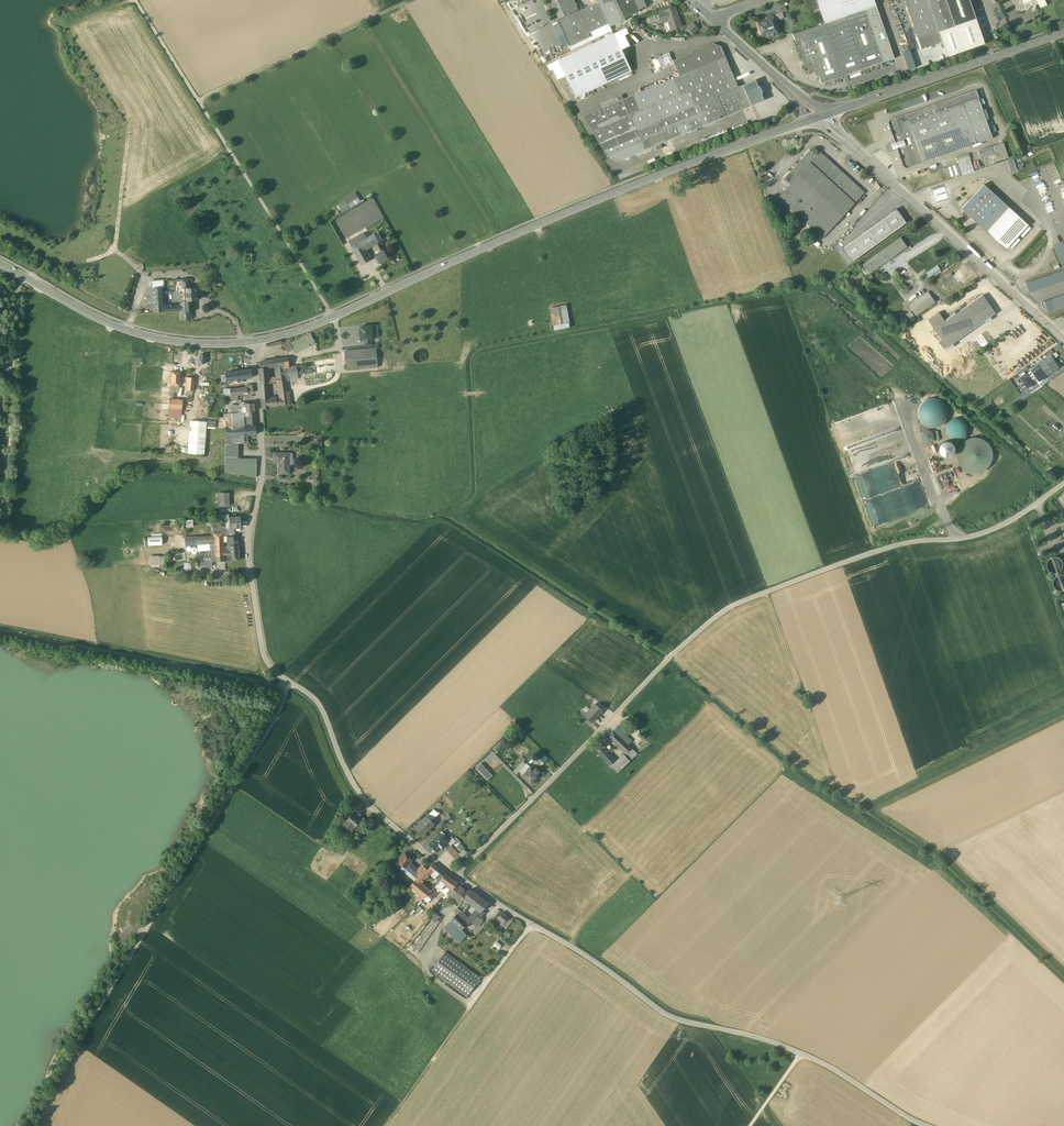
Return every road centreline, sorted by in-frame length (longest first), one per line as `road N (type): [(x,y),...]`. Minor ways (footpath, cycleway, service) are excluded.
road 1 (tertiary): [(252,341),(317,324),(615,193),(822,117)]
road 2 (track): [(36,1125),(94,1014),(280,709),(283,687)]
road 3 (unclassified): [(628,702),(733,606),(888,548),(984,533),(1063,483)]
road 4 (unclassified): [(531,924),(662,1011),(802,1054),(922,1125)]
road 5 (unclassified): [(1063,339),(822,117)]
road 6 (track): [(283,687),(0,630)]
road 7 (tertiary): [(0,264),(128,330),(187,342),(252,341)]
road 8 (tertiary): [(822,117),(1063,33)]
road 9 (unclassified): [(250,575),(266,659),(318,703),(357,789)]
road 10 (track): [(201,103),(331,311)]
road 11 (residential): [(456,875),(628,702)]
road 12 (track): [(418,0),(201,103)]
road 13 (residential): [(252,341),(262,470),(250,575)]
road 14 (track): [(386,1125),(468,1009)]
road 15 (unclassified): [(717,23),(822,117)]
road 16 (residential): [(357,789),(456,875)]
road 17 (track): [(136,0),(201,103)]

